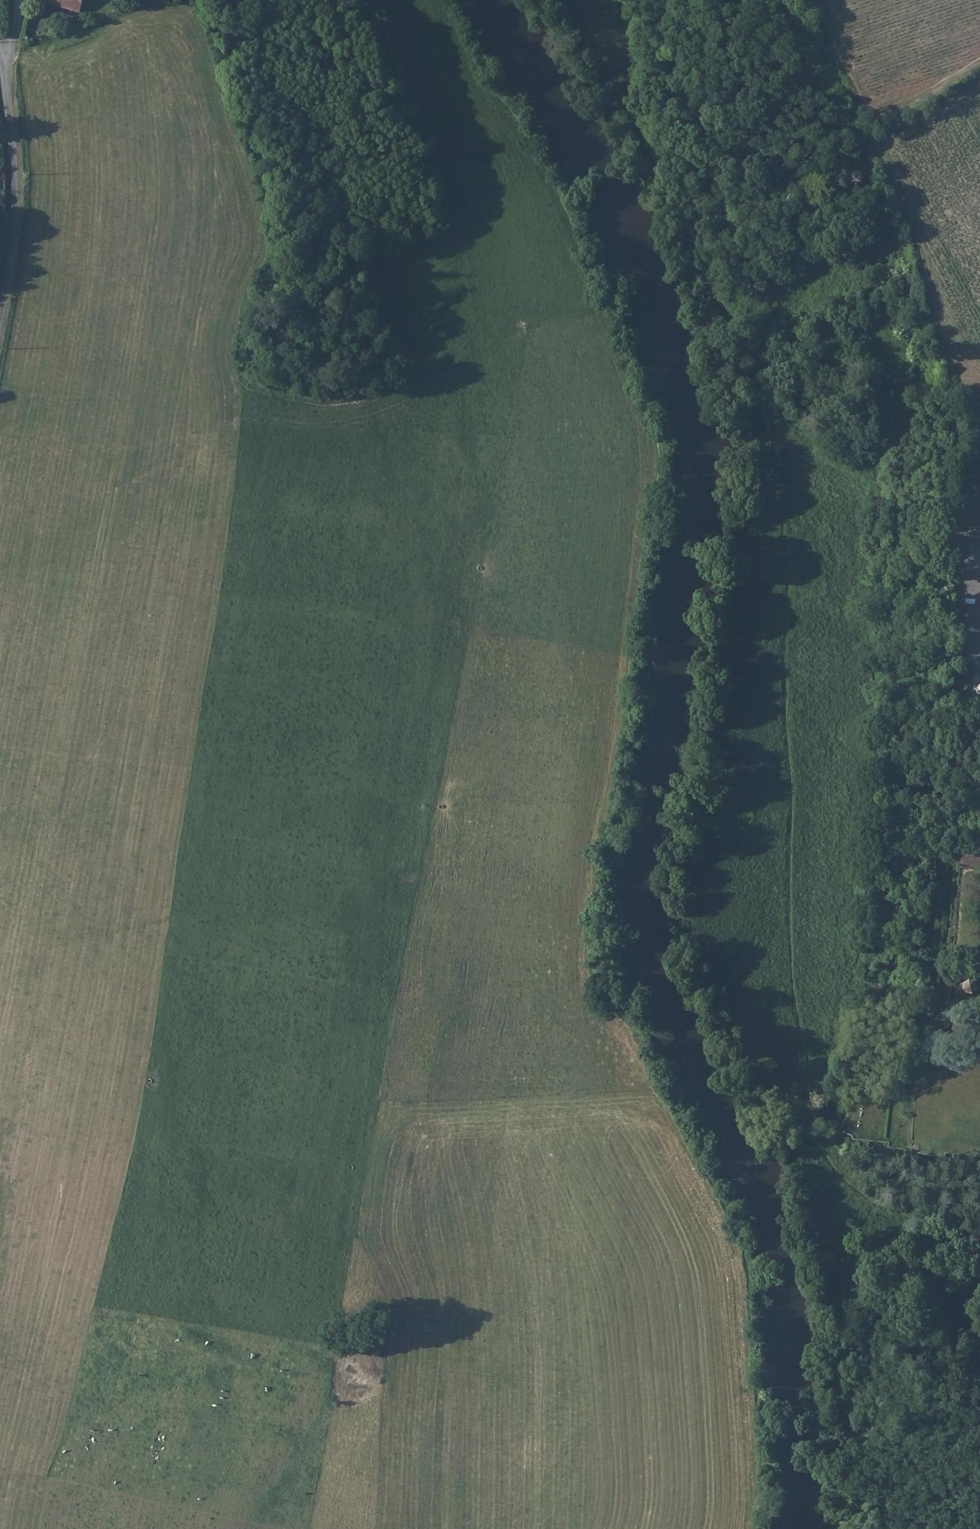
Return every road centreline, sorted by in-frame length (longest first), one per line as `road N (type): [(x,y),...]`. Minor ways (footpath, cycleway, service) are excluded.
road 1 (track): [(979,363),(958,354),(876,148),(979,87)]
road 2 (unclassified): [(0,311),(15,194),(5,76)]
road 3 (track): [(823,0),(845,62),(883,120)]

